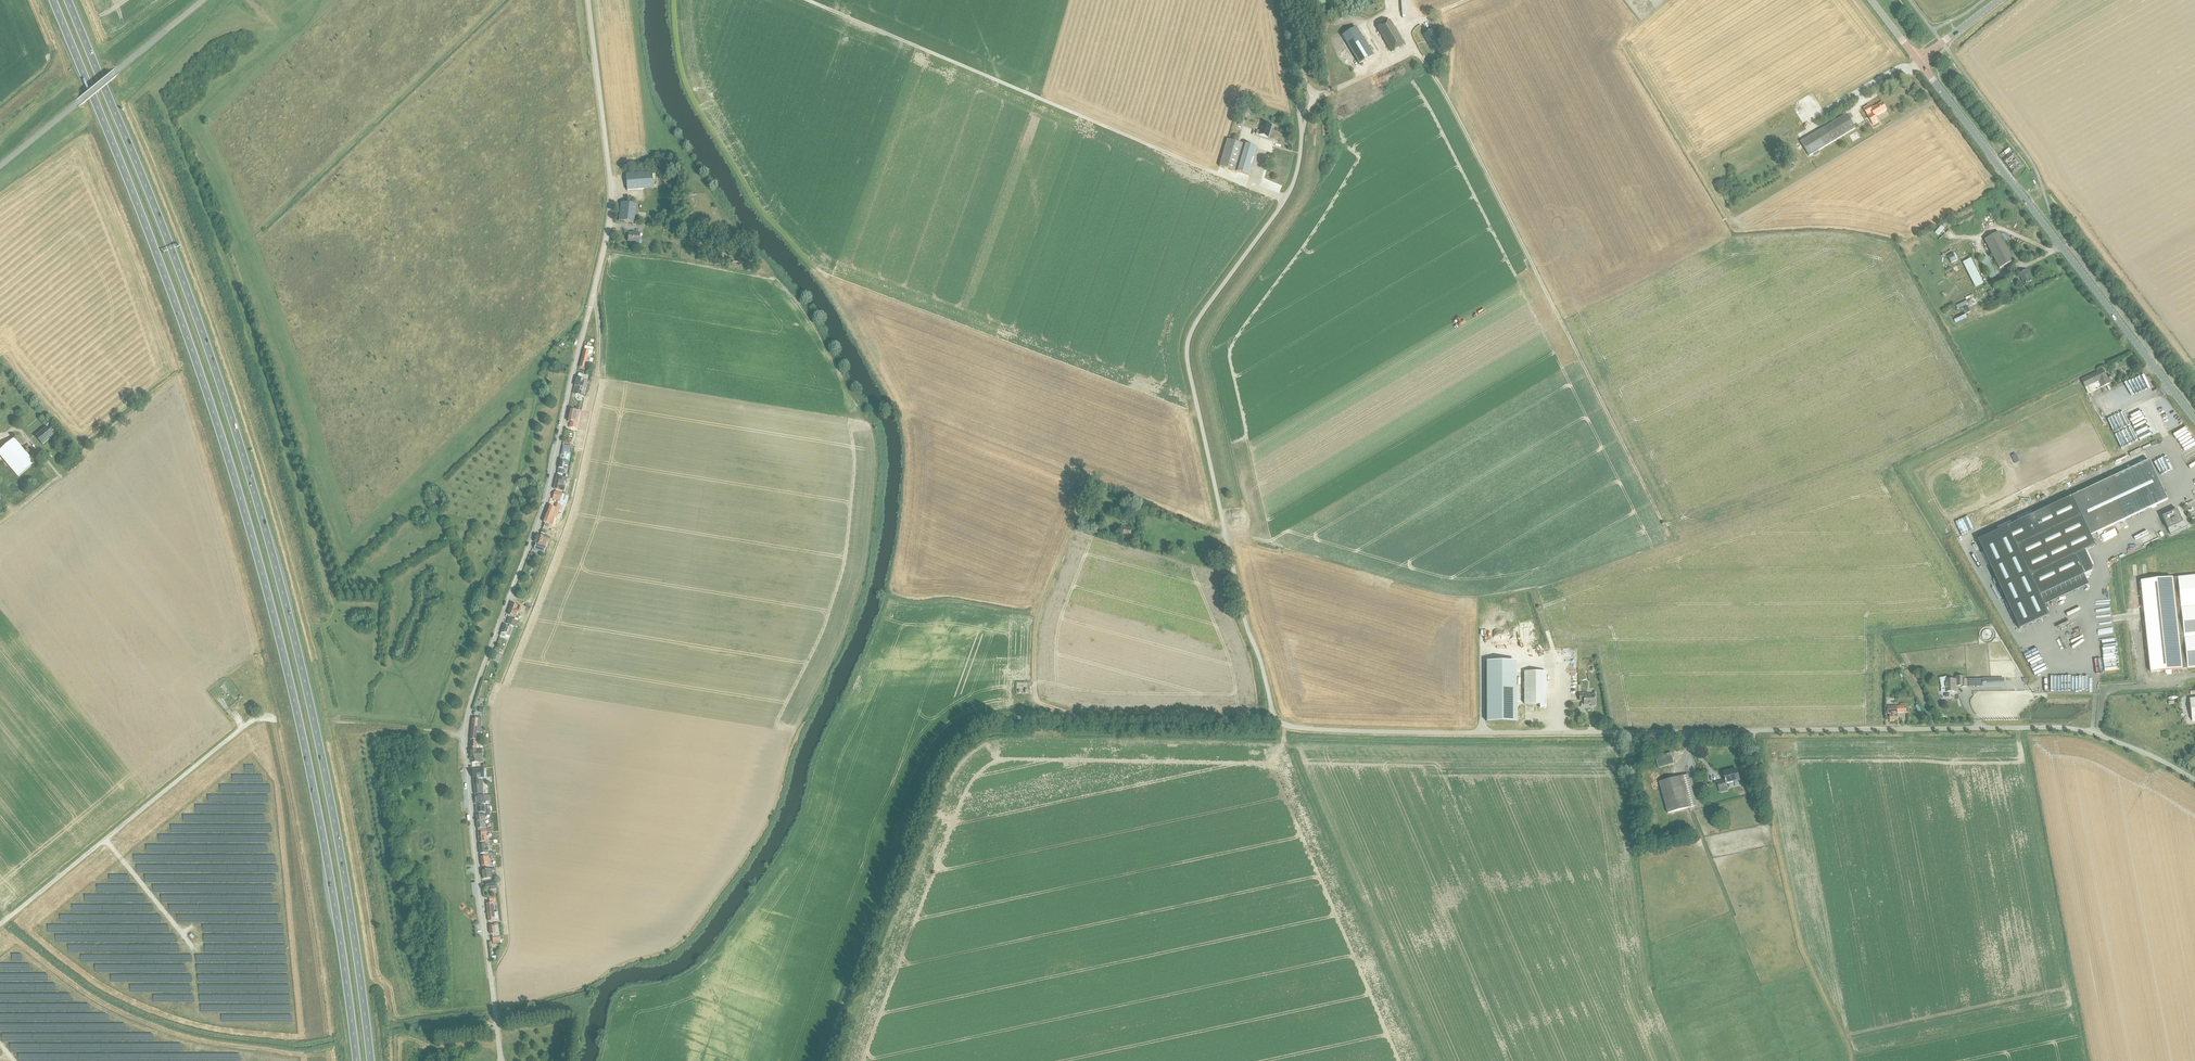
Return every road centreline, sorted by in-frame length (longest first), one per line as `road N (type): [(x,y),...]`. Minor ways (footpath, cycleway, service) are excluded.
road 1 (trunk): [(371,1060),(334,816),(276,568),(190,298),(68,0)]
road 2 (trunk): [(53,0),(175,303),(258,560),(324,841),(356,1060)]
road 3 (unclassified): [(2194,780),(2136,750),(2064,728),(1481,733),(1311,729),(1271,721)]
road 4 (track): [(319,0),(301,30),(216,91),(193,130),(220,178),(224,215),(248,258),(249,298),(273,322),(301,378),(311,470),(328,487),(341,543),(380,578),(375,664),(400,675),(429,731)]
road 5 (residential): [(501,1060),(464,757),(468,710),(545,509),(590,307)]
road 6 (unclassified): [(823,1060),(926,787),(967,732),(1008,717),(1271,721)]
road 7 (unclassified): [(1271,721),(1187,347),(1200,317),(1285,200),(1302,132)]
road 8 (track): [(1405,29),(1459,120),(1670,540)]
road 9 (secondary): [(2194,421),(1919,61)]
road 10 (track): [(807,0),(1216,173)]
road 11 (unclassified): [(0,924),(249,723),(275,719)]
road 12 (unclassified): [(590,307),(611,191),(588,0)]
road 13 (unclassified): [(0,166),(203,0)]
road 14 (track): [(465,734),(333,721)]

